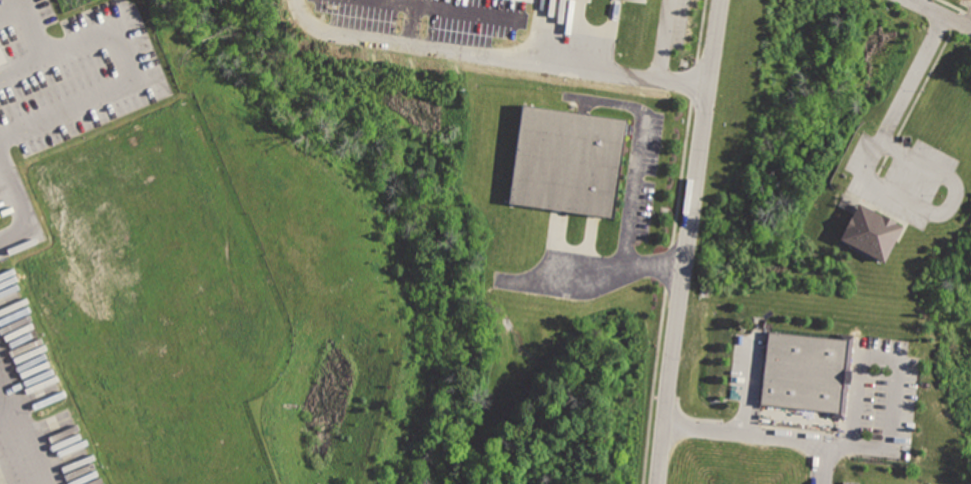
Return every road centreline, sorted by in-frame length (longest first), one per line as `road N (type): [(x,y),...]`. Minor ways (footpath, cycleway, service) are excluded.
road 1 (residential): [(721,0),(656,483)]

